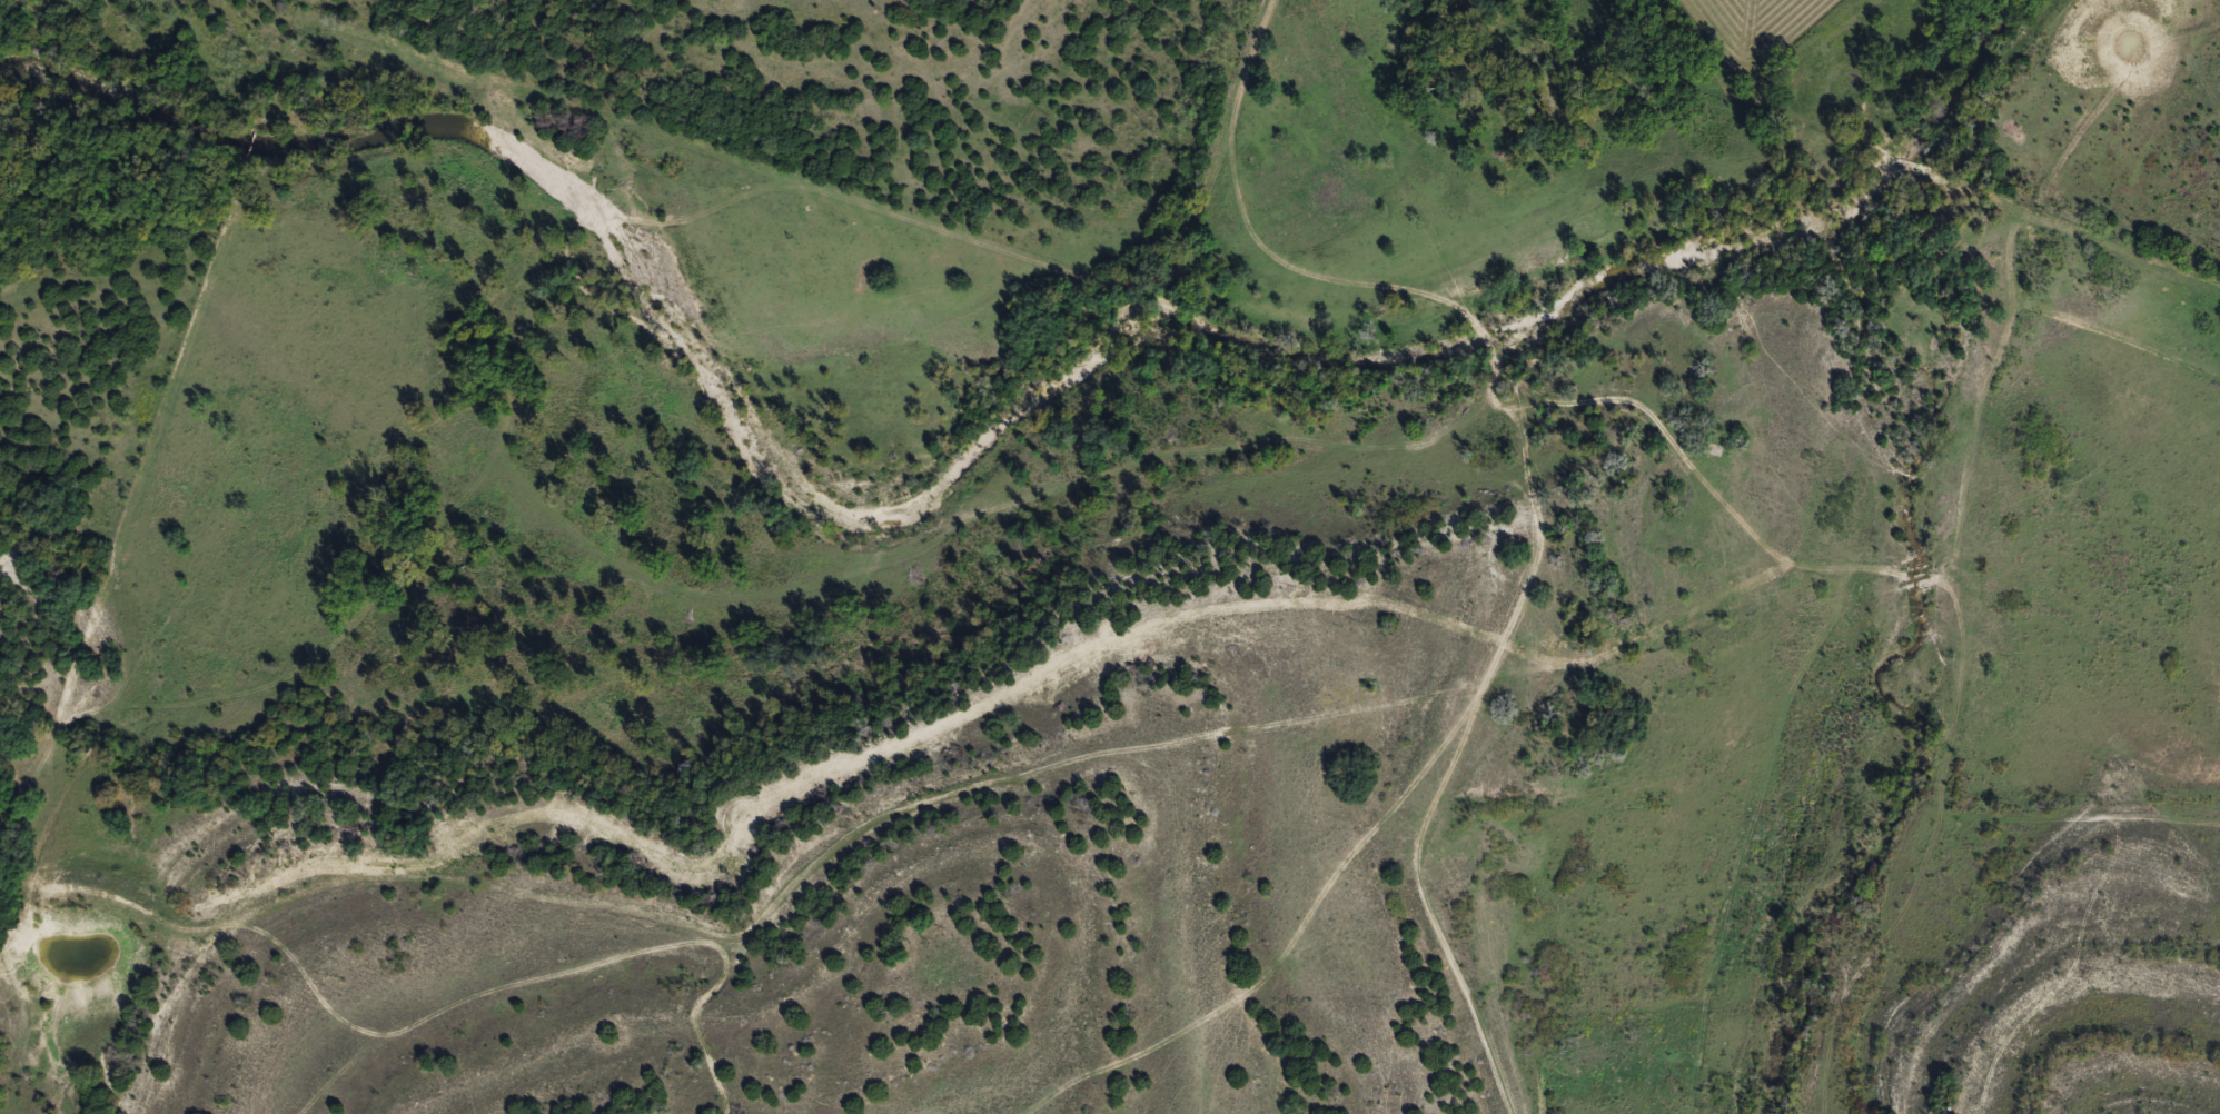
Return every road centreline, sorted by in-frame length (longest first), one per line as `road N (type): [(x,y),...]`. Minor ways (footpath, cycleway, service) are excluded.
road 1 (residential): [(295,0),(327,191),(394,354),(609,610),(698,666),(765,660),(999,571),(1171,555),(1405,431),(1616,415)]

